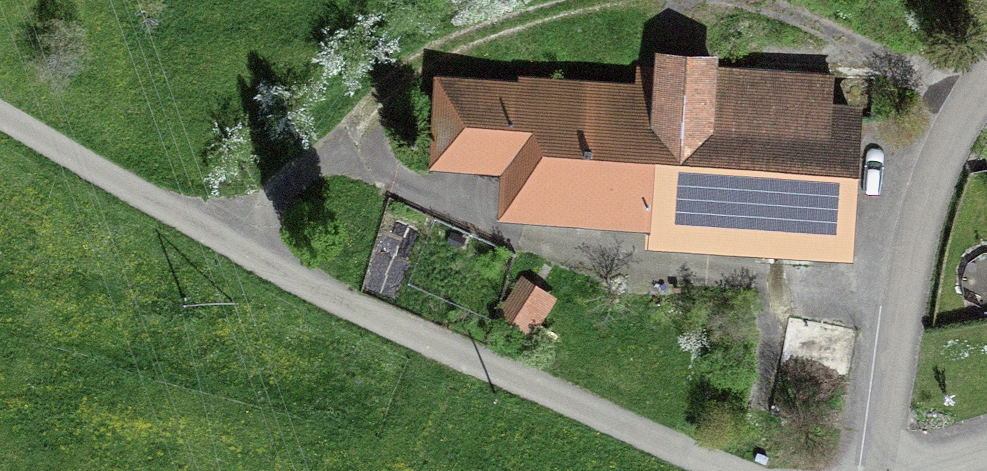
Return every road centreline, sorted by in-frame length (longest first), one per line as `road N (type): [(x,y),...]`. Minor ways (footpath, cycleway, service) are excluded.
road 1 (unclassified): [(737,470),(351,307),(0,117)]
road 2 (track): [(227,245),(425,62),(522,18),(601,0)]
road 3 (unclassified): [(876,470),(918,234),(955,133),(986,81)]
road 4 (track): [(753,0),(975,97)]

